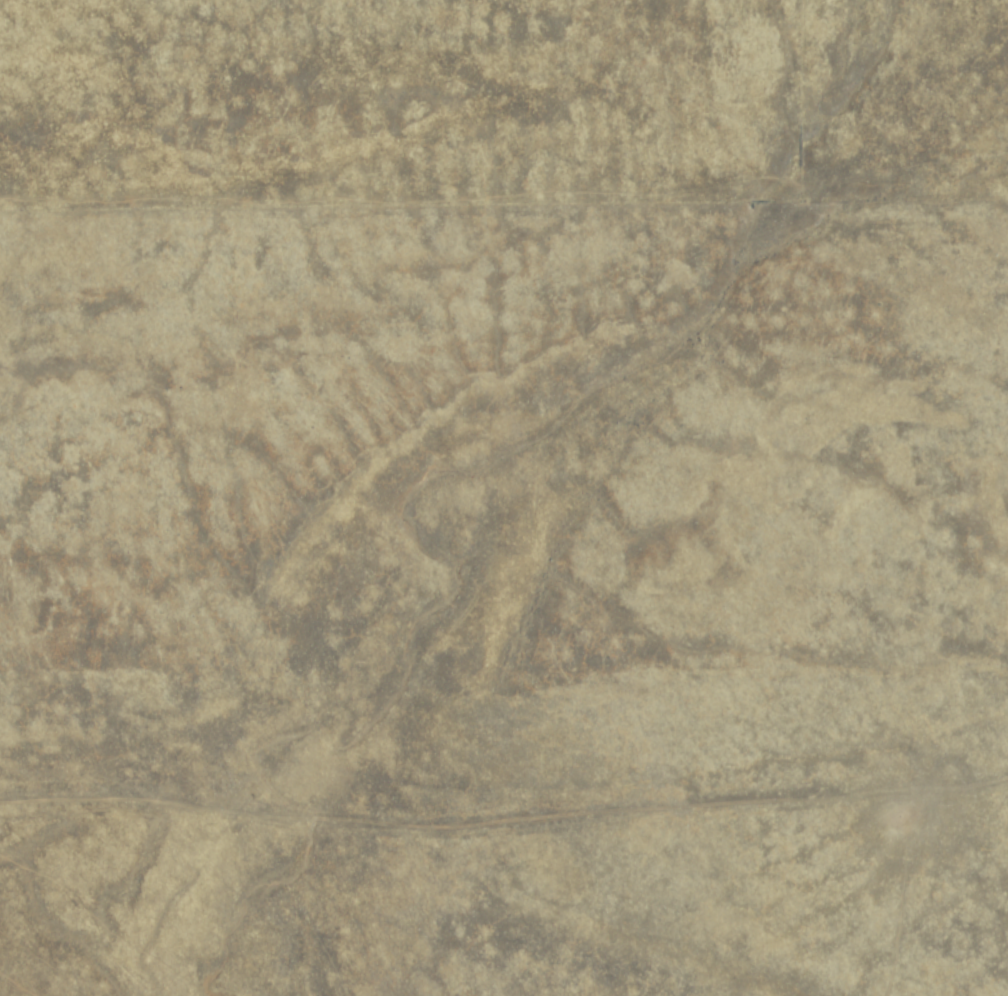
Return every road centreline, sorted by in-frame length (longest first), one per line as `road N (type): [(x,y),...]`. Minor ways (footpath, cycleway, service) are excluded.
road 1 (track): [(0,809),(140,799),(435,823),(1007,775)]

